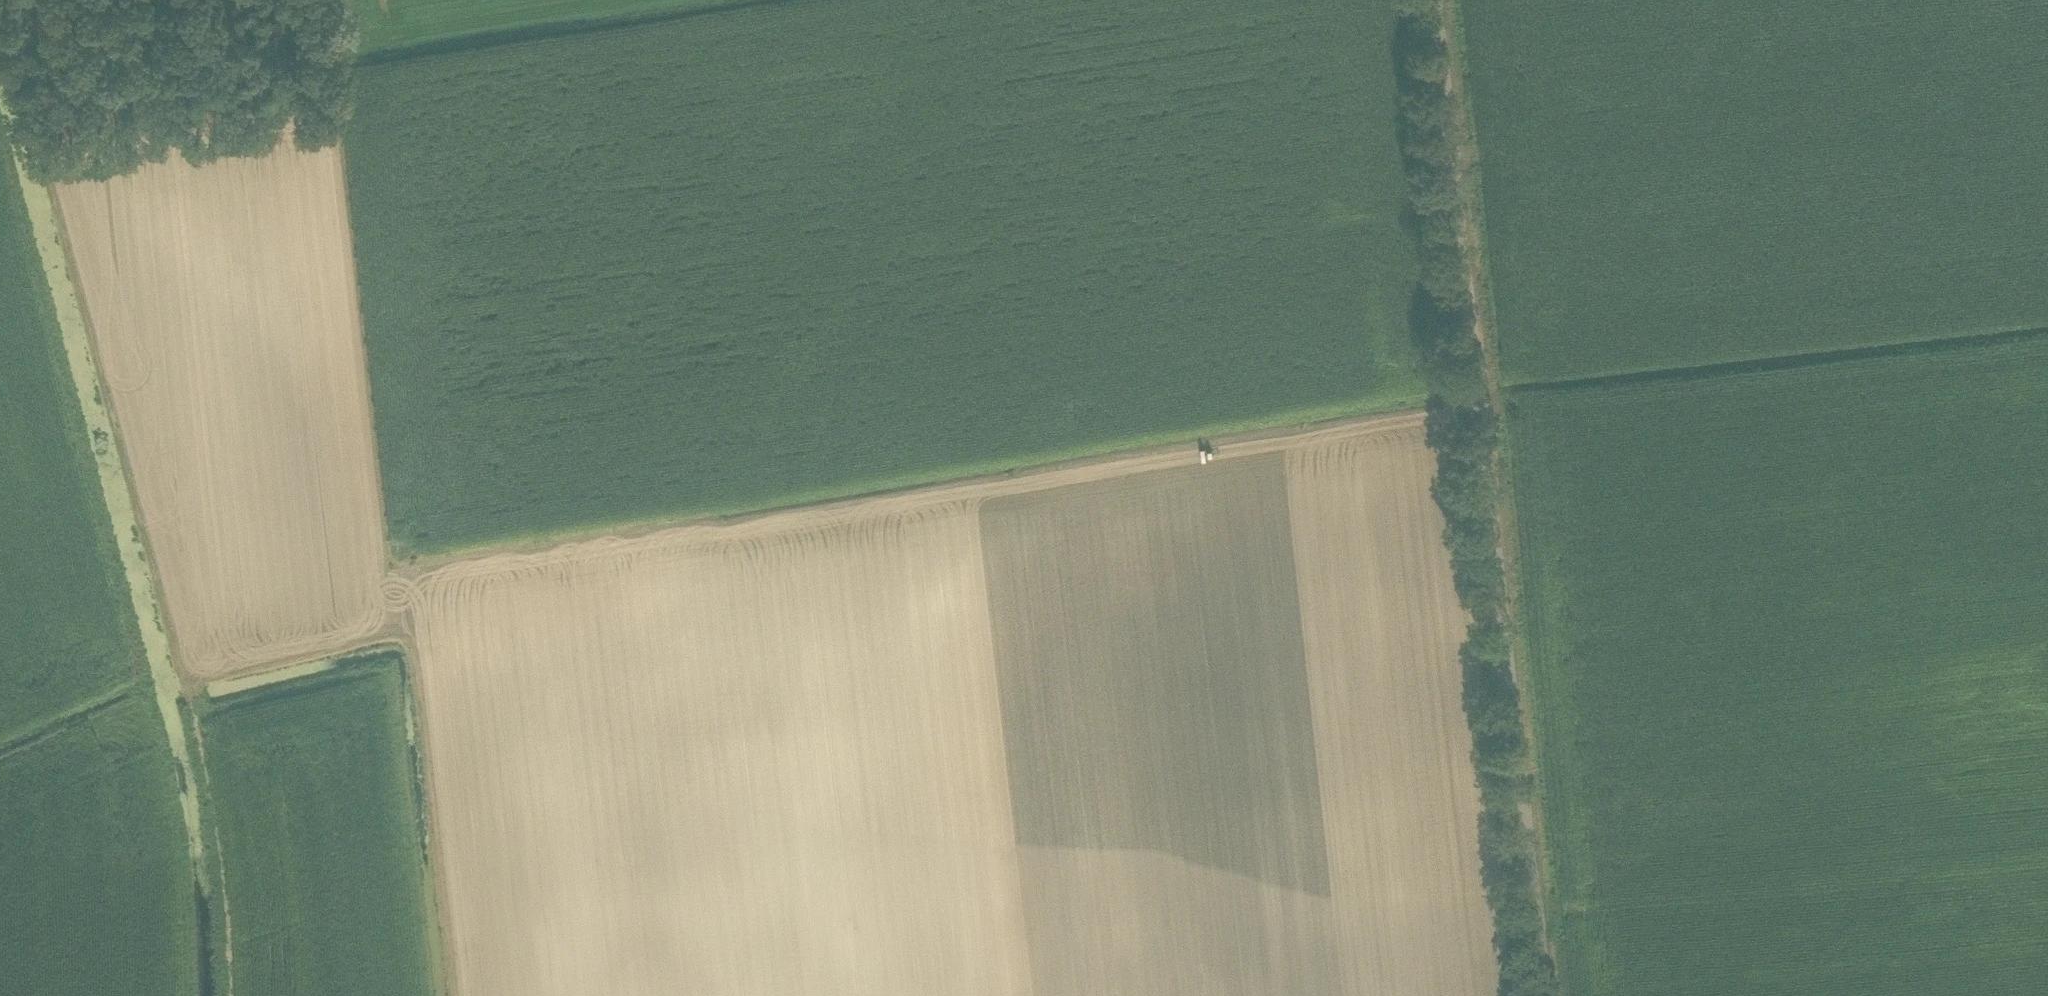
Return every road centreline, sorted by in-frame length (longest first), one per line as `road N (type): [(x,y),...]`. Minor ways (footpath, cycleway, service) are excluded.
road 1 (unclassified): [(1551,995),(1440,0)]

